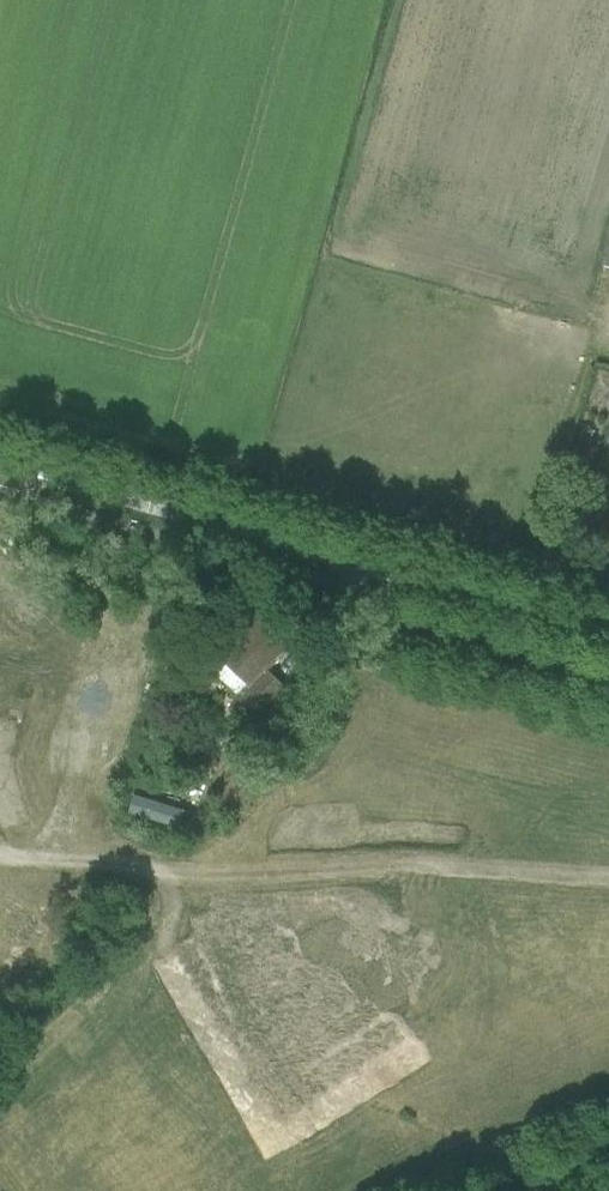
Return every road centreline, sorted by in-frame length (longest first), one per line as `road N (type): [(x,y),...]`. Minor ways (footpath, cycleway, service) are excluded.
road 1 (secondary): [(608,629),(0,459)]

